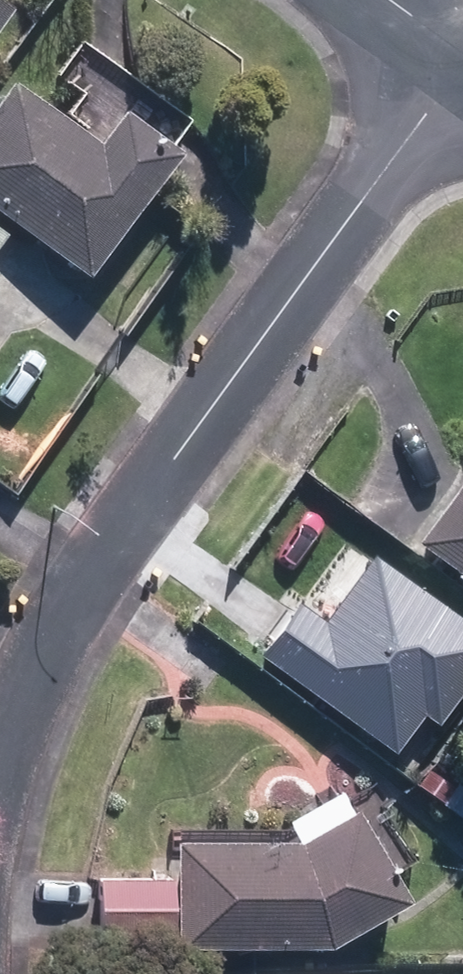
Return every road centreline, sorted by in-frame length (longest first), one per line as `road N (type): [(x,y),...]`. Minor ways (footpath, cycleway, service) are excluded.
road 1 (residential): [(0,767),(67,604),(462,61)]

